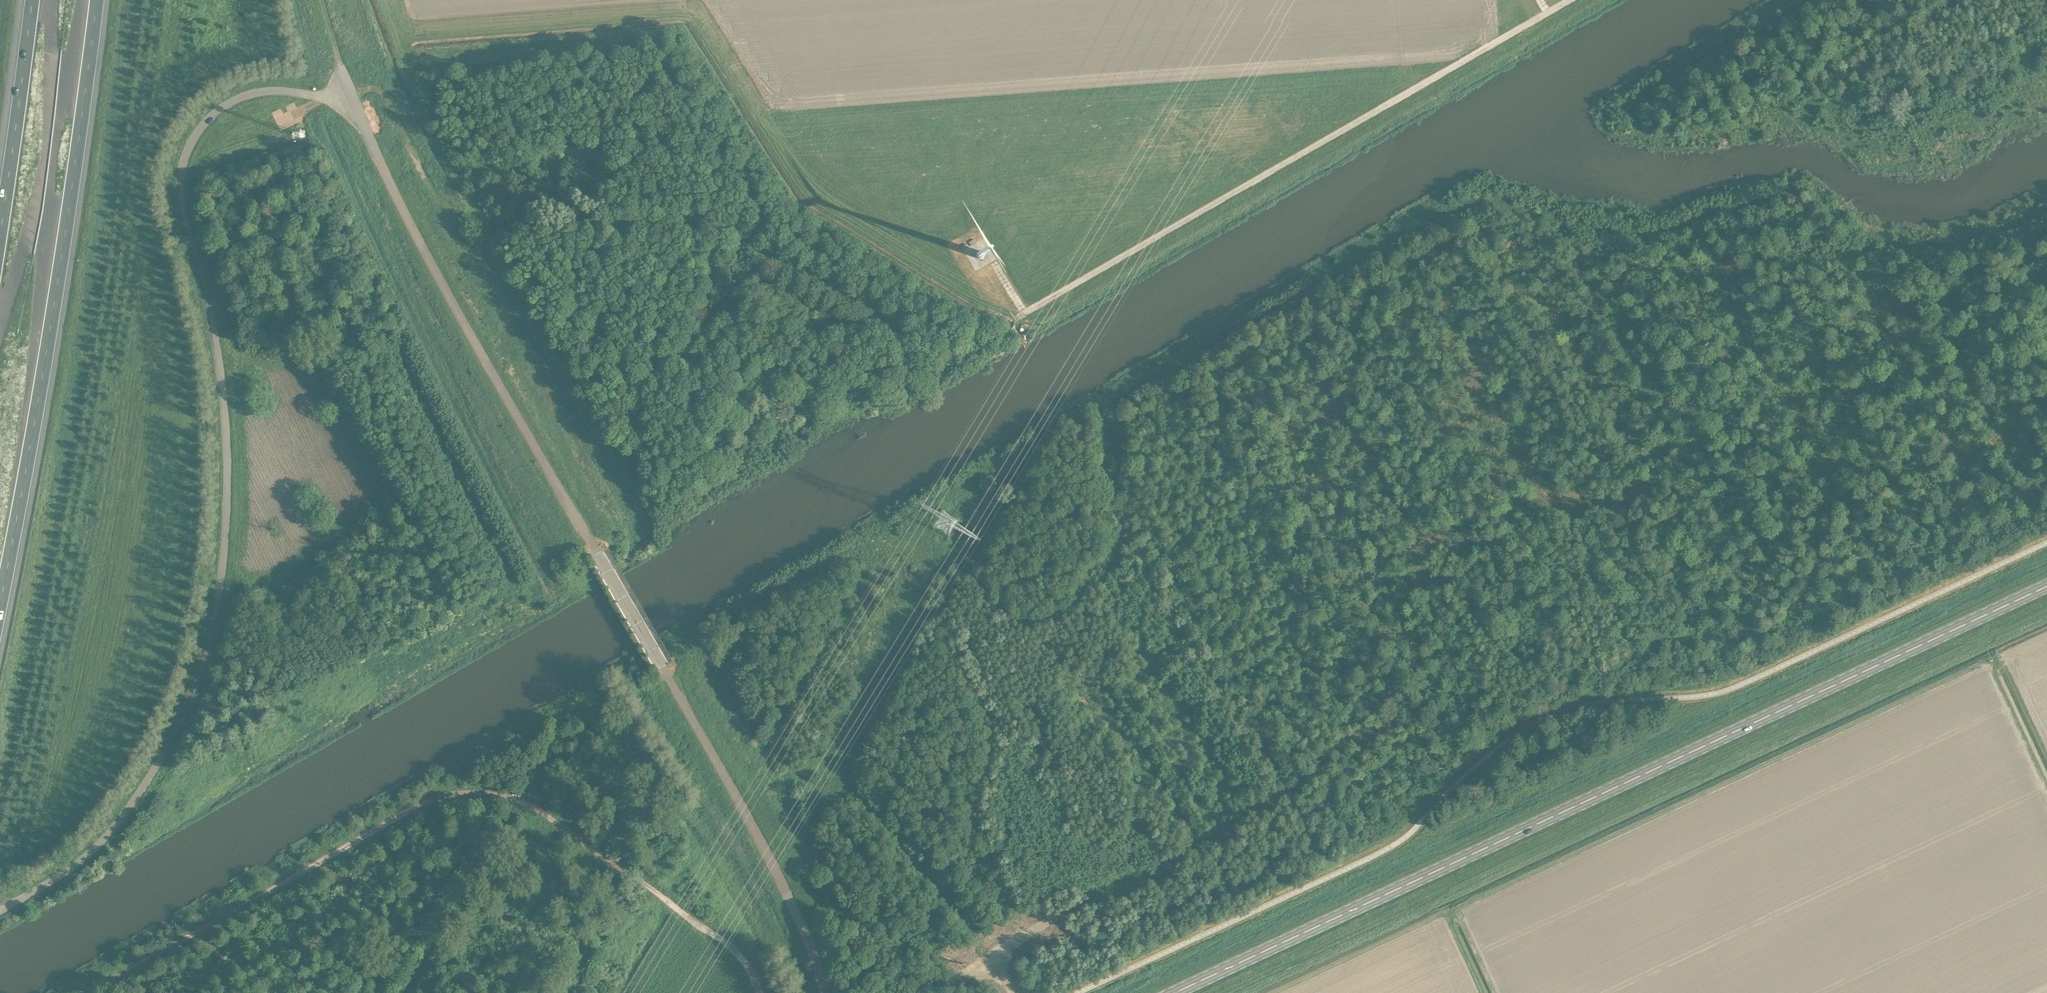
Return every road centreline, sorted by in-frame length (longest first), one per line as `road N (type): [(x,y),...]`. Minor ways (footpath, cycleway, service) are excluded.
road 1 (unclassified): [(821,992),(813,955),(759,840),(368,137),(342,103),(282,90),(220,106),(183,155),(183,212),(222,373),(229,443),(226,559),(205,657),(169,751),(126,814),(74,870),(0,913)]
road 2 (primary): [(1173,992),(2046,586)]
road 3 (track): [(759,992),(740,952),(526,799),(466,788),(426,800),(80,992)]
road 4 (motorway): [(0,609),(53,311),(97,0)]
road 5 (motorway): [(31,0),(0,228)]

